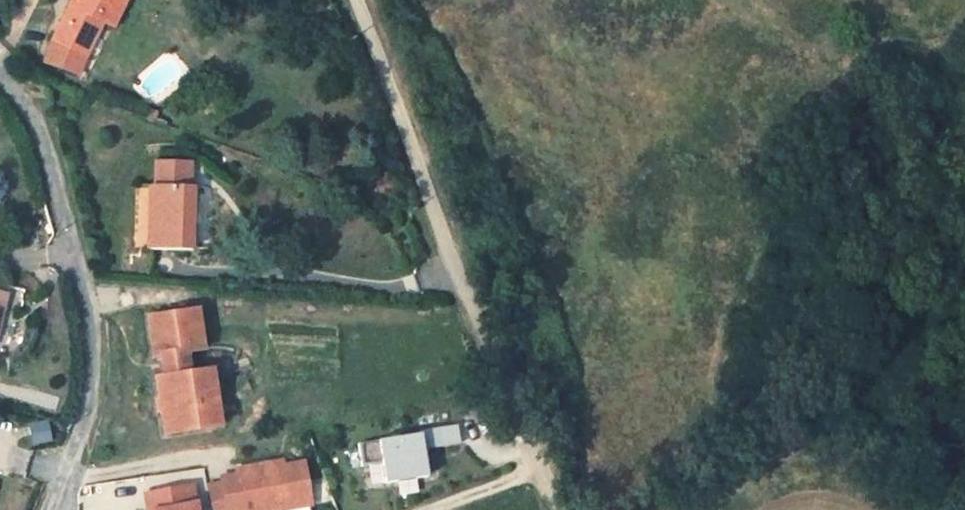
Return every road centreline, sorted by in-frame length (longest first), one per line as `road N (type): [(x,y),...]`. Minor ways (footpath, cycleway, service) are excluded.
road 1 (unclassified): [(564,509),(464,284),(356,0)]
road 2 (residential): [(53,509),(86,407),(89,345),(79,270),(41,126),(0,74)]

